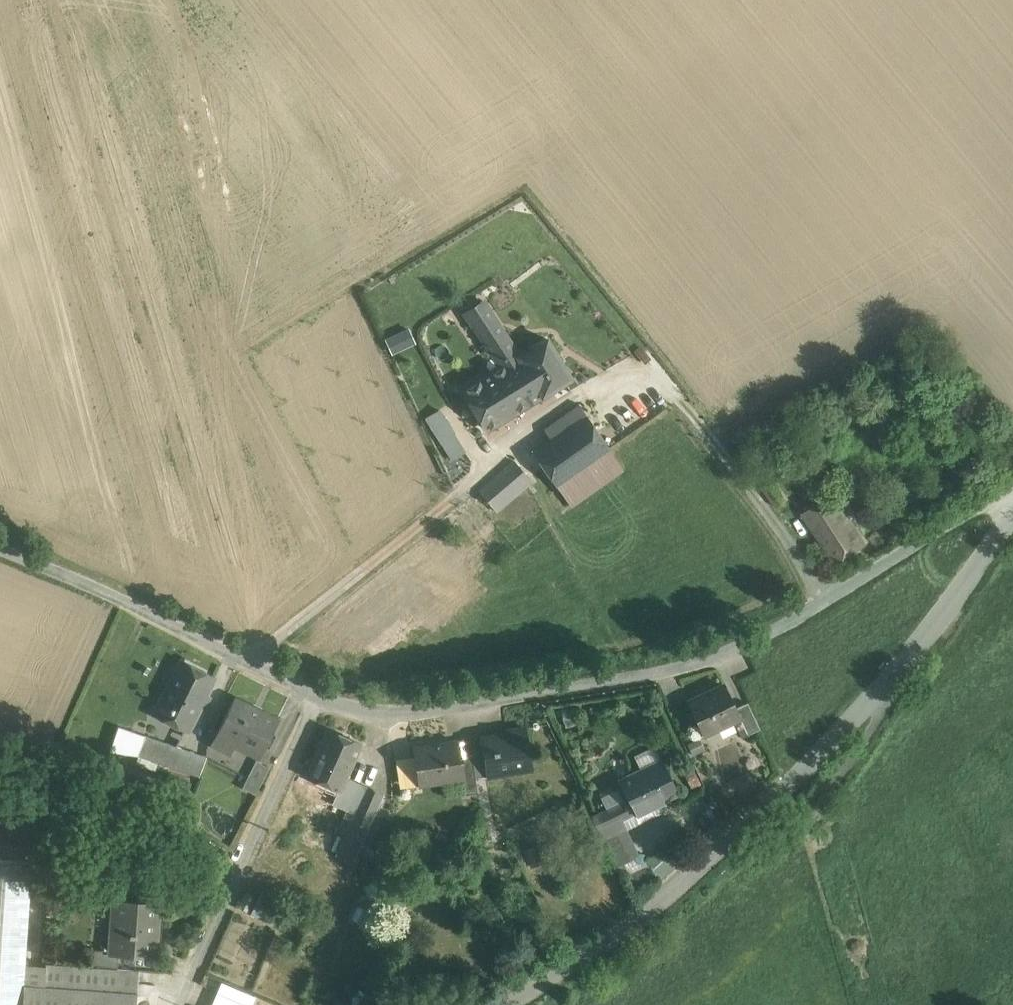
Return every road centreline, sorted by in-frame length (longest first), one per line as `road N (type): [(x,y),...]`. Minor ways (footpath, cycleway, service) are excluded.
road 1 (unclassified): [(1012,487),(780,628),(608,680),(382,708),(327,696),(0,550)]
road 2 (unclassified): [(1012,517),(839,734),(654,910),(514,1004)]

